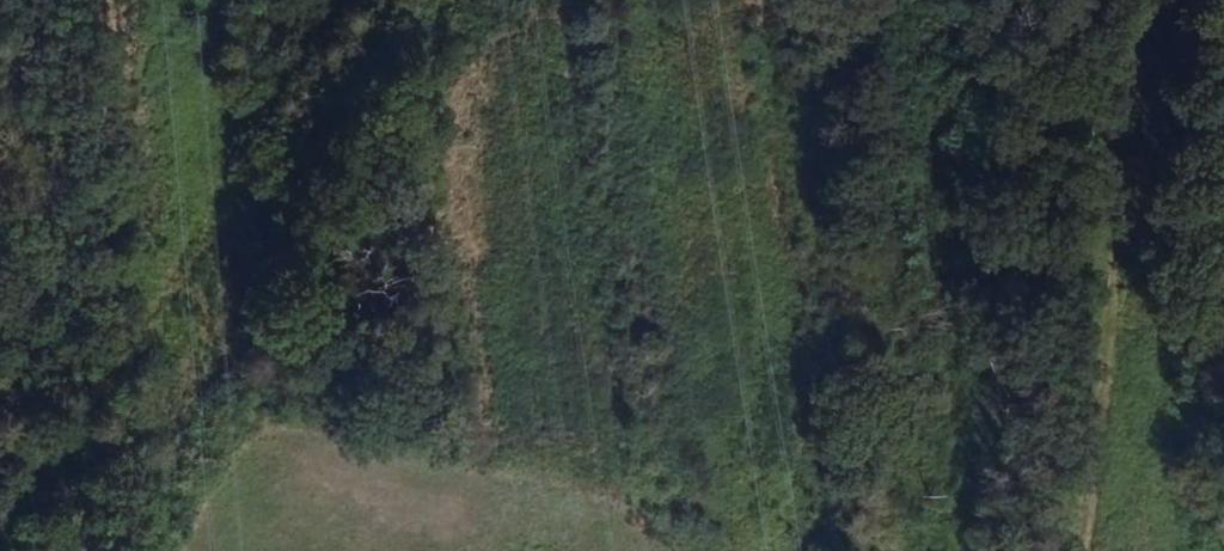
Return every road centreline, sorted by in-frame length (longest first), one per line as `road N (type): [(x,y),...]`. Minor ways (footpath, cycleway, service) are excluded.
road 1 (track): [(1083,550),(1111,292),(1154,74),(1182,0)]

